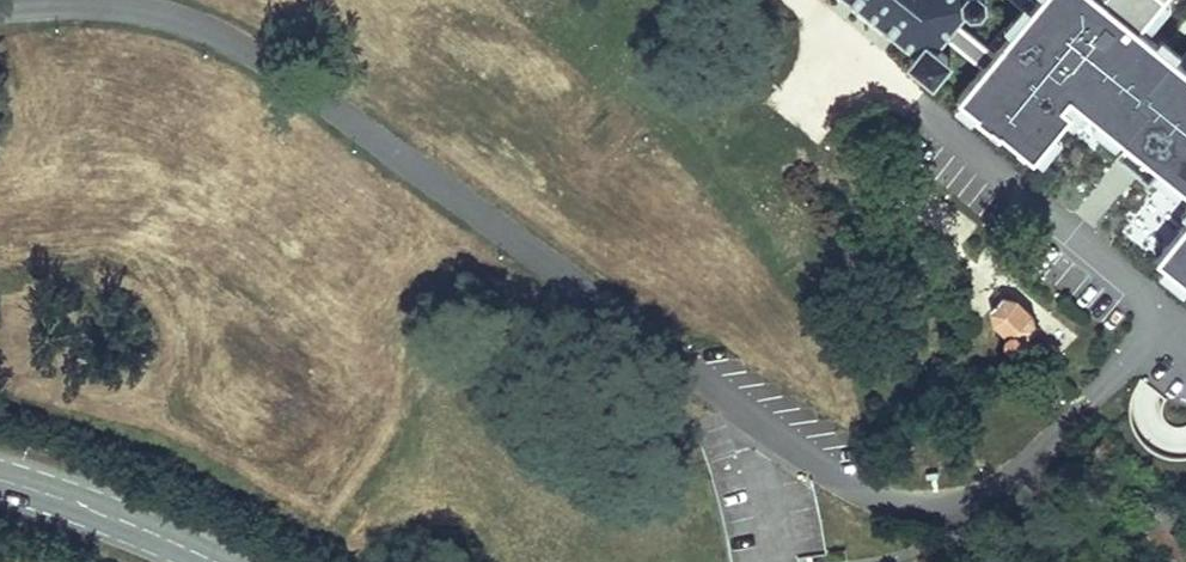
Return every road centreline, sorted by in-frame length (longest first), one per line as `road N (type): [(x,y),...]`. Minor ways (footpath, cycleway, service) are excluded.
road 1 (residential): [(0,9),(72,4),(152,14),(267,65),(815,460),(867,493),(914,508),(952,509),(1010,486),(1160,317)]
road 2 (tertiary): [(213,561),(0,480)]

